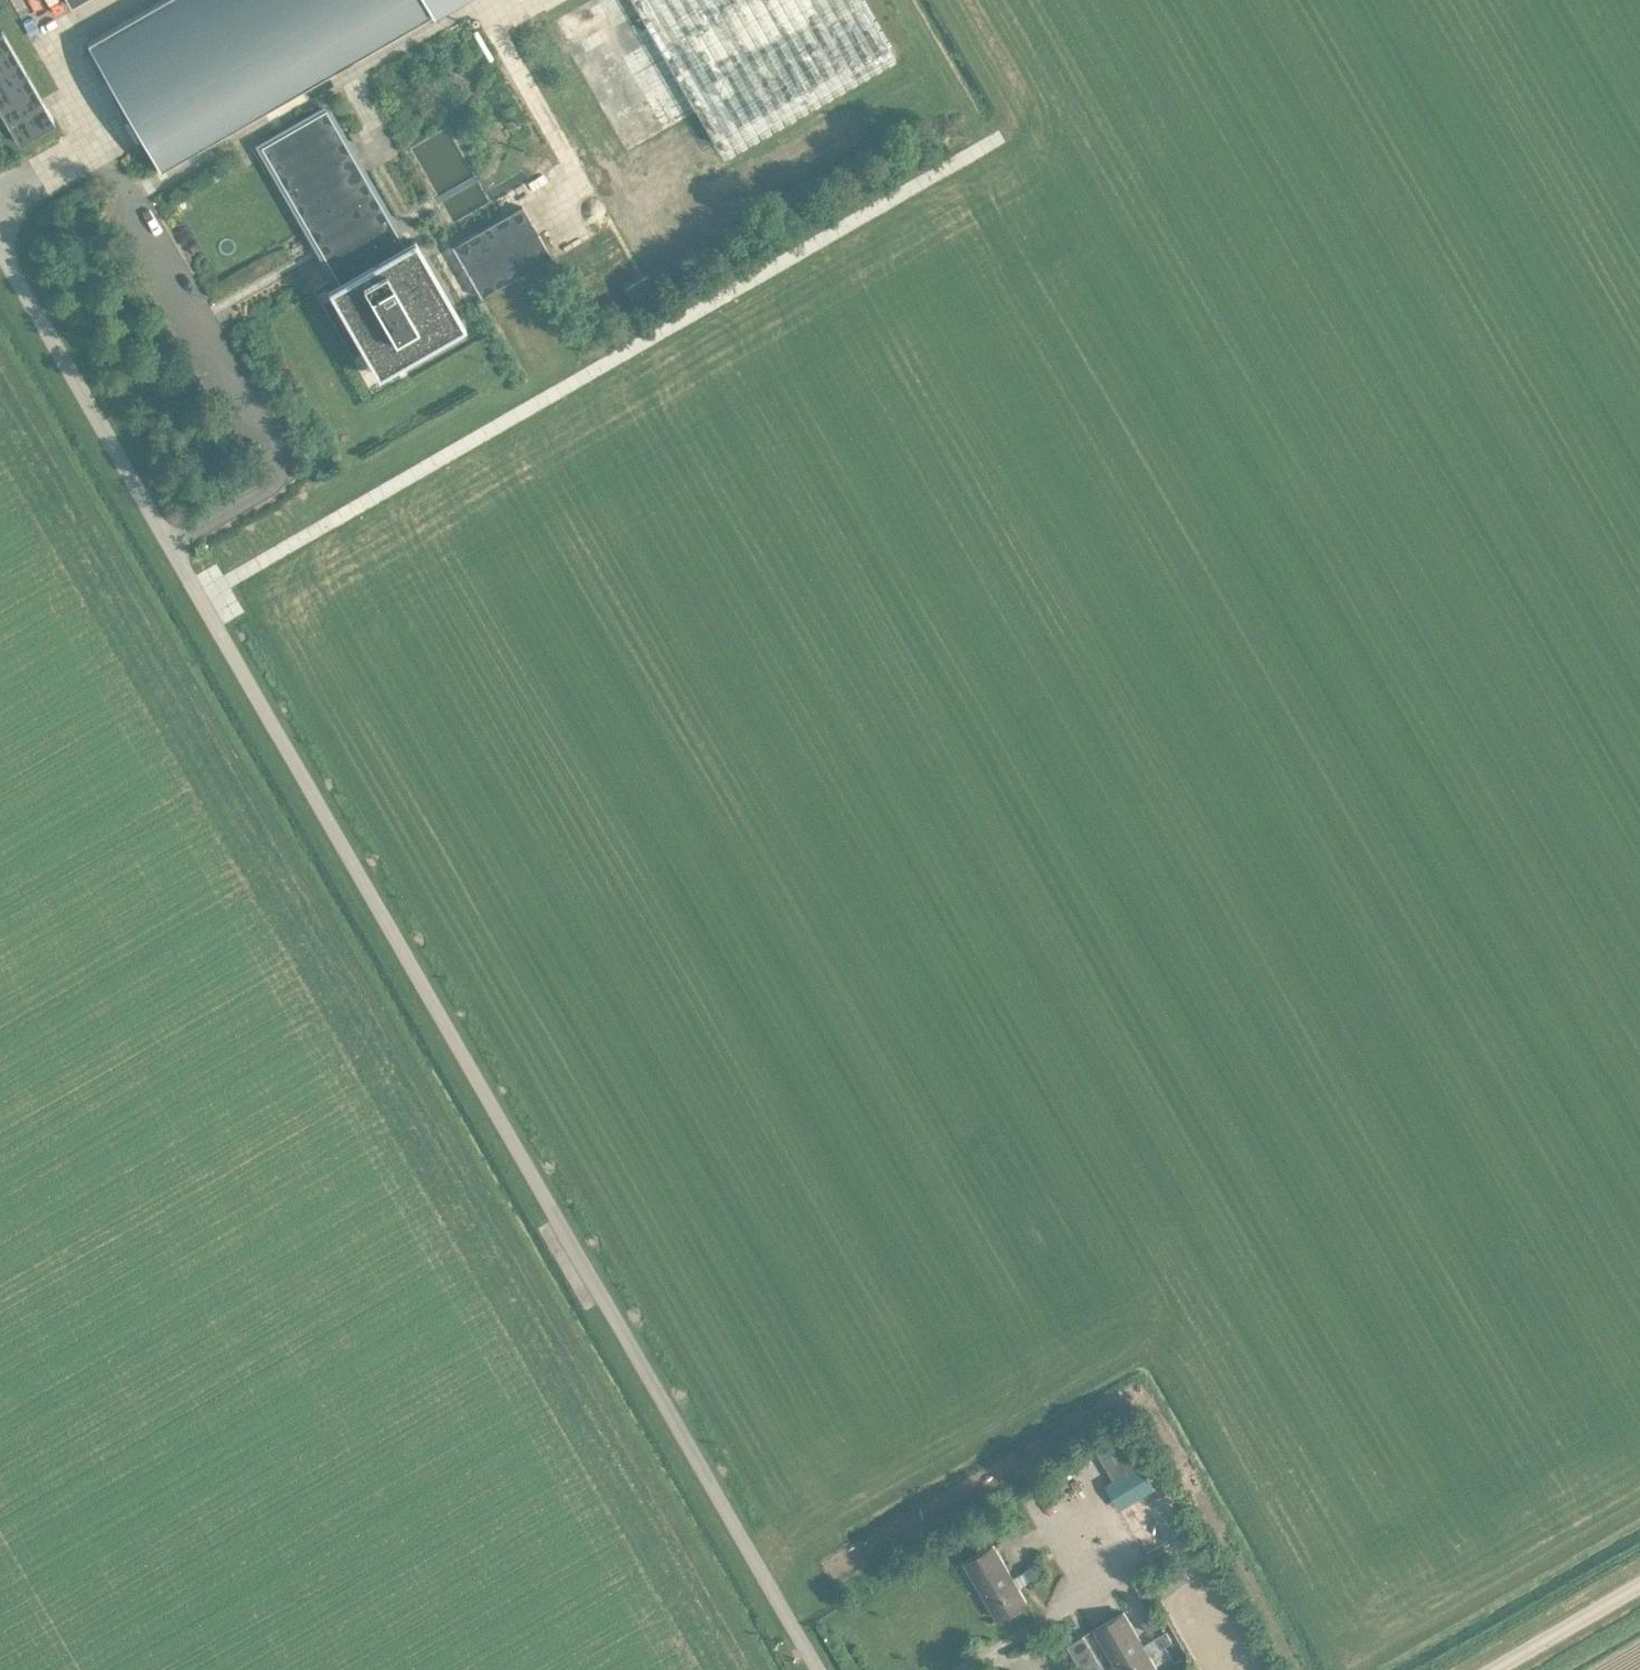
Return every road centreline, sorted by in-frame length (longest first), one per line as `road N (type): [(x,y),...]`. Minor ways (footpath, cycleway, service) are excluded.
road 1 (unclassified): [(1494,1669),(1639,1586)]

